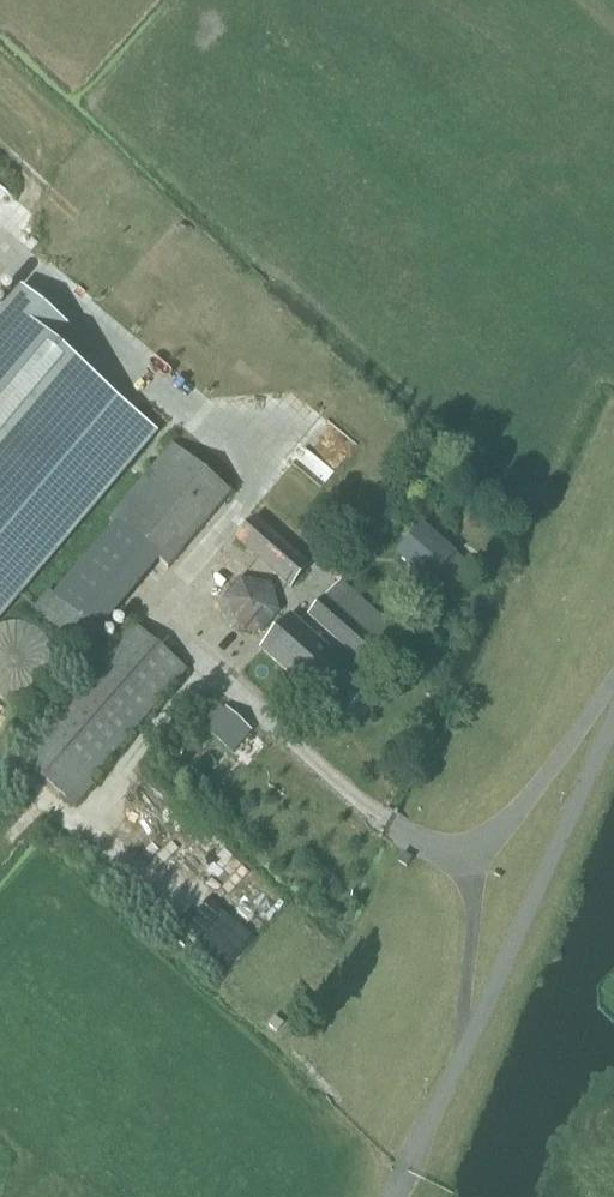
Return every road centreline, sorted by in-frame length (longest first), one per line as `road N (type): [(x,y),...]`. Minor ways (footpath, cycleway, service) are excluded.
road 1 (unclassified): [(396,1196),(613,713)]

